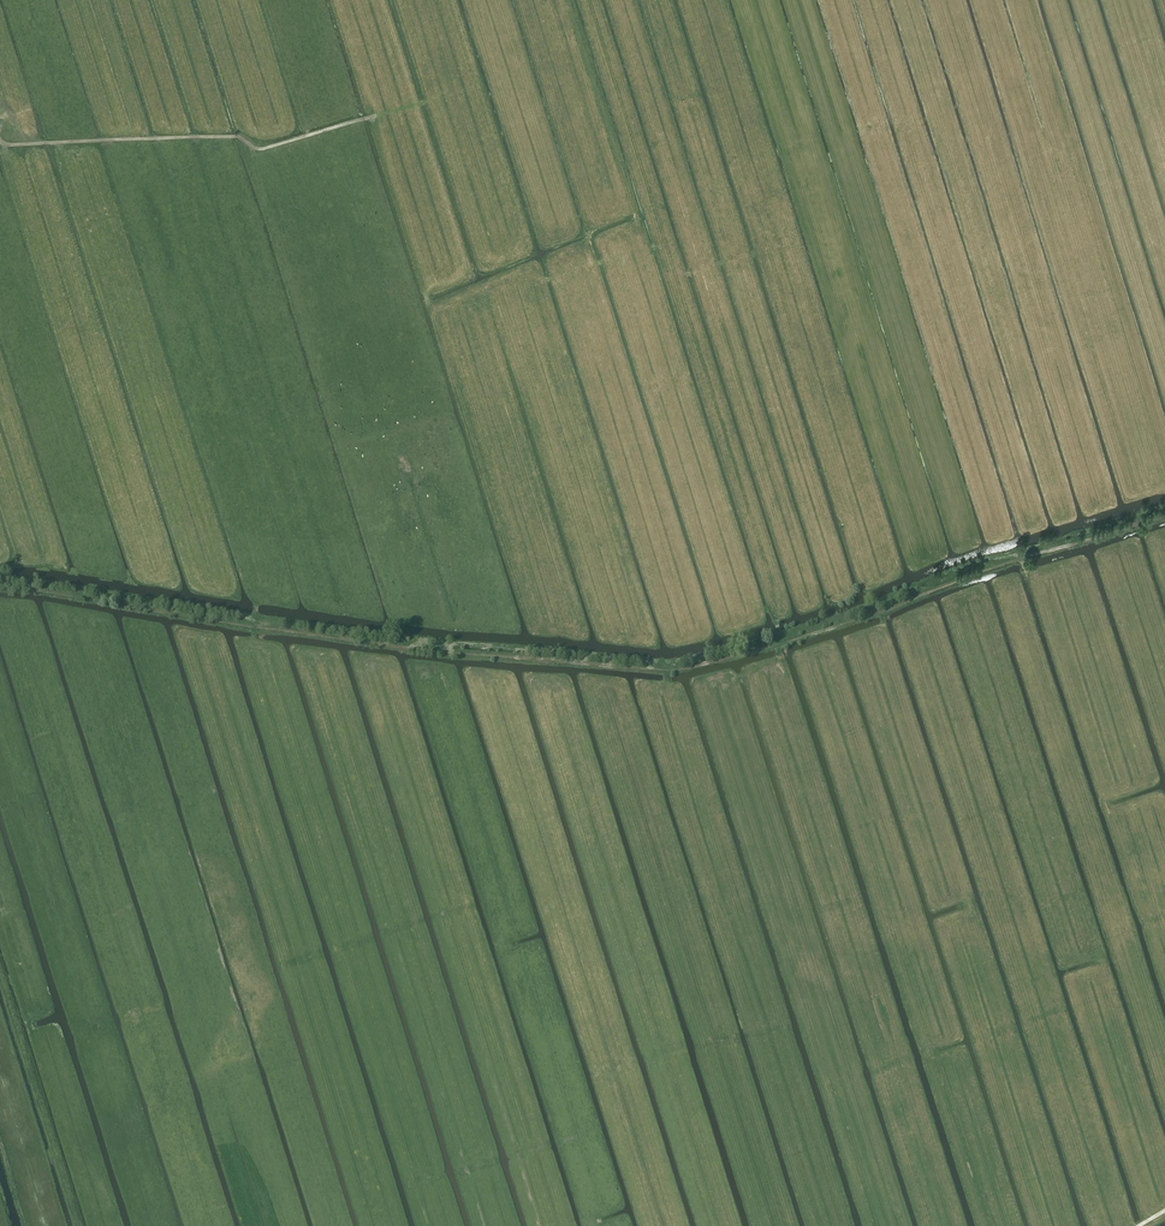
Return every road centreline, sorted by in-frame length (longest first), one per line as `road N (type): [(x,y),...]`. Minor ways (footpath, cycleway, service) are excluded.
road 1 (track): [(0,139),(3,145),(239,136),(260,149),(371,116)]

